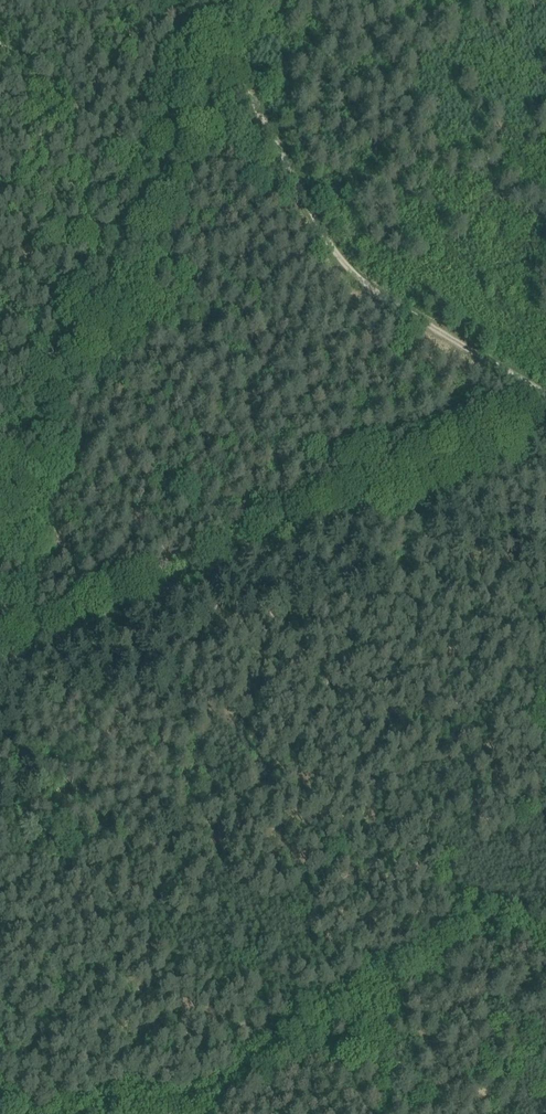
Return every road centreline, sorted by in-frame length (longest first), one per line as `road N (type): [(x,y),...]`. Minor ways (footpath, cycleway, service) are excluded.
road 1 (track): [(545,429),(0,665)]
road 2 (track): [(228,50),(330,250),(386,301),(545,400)]

